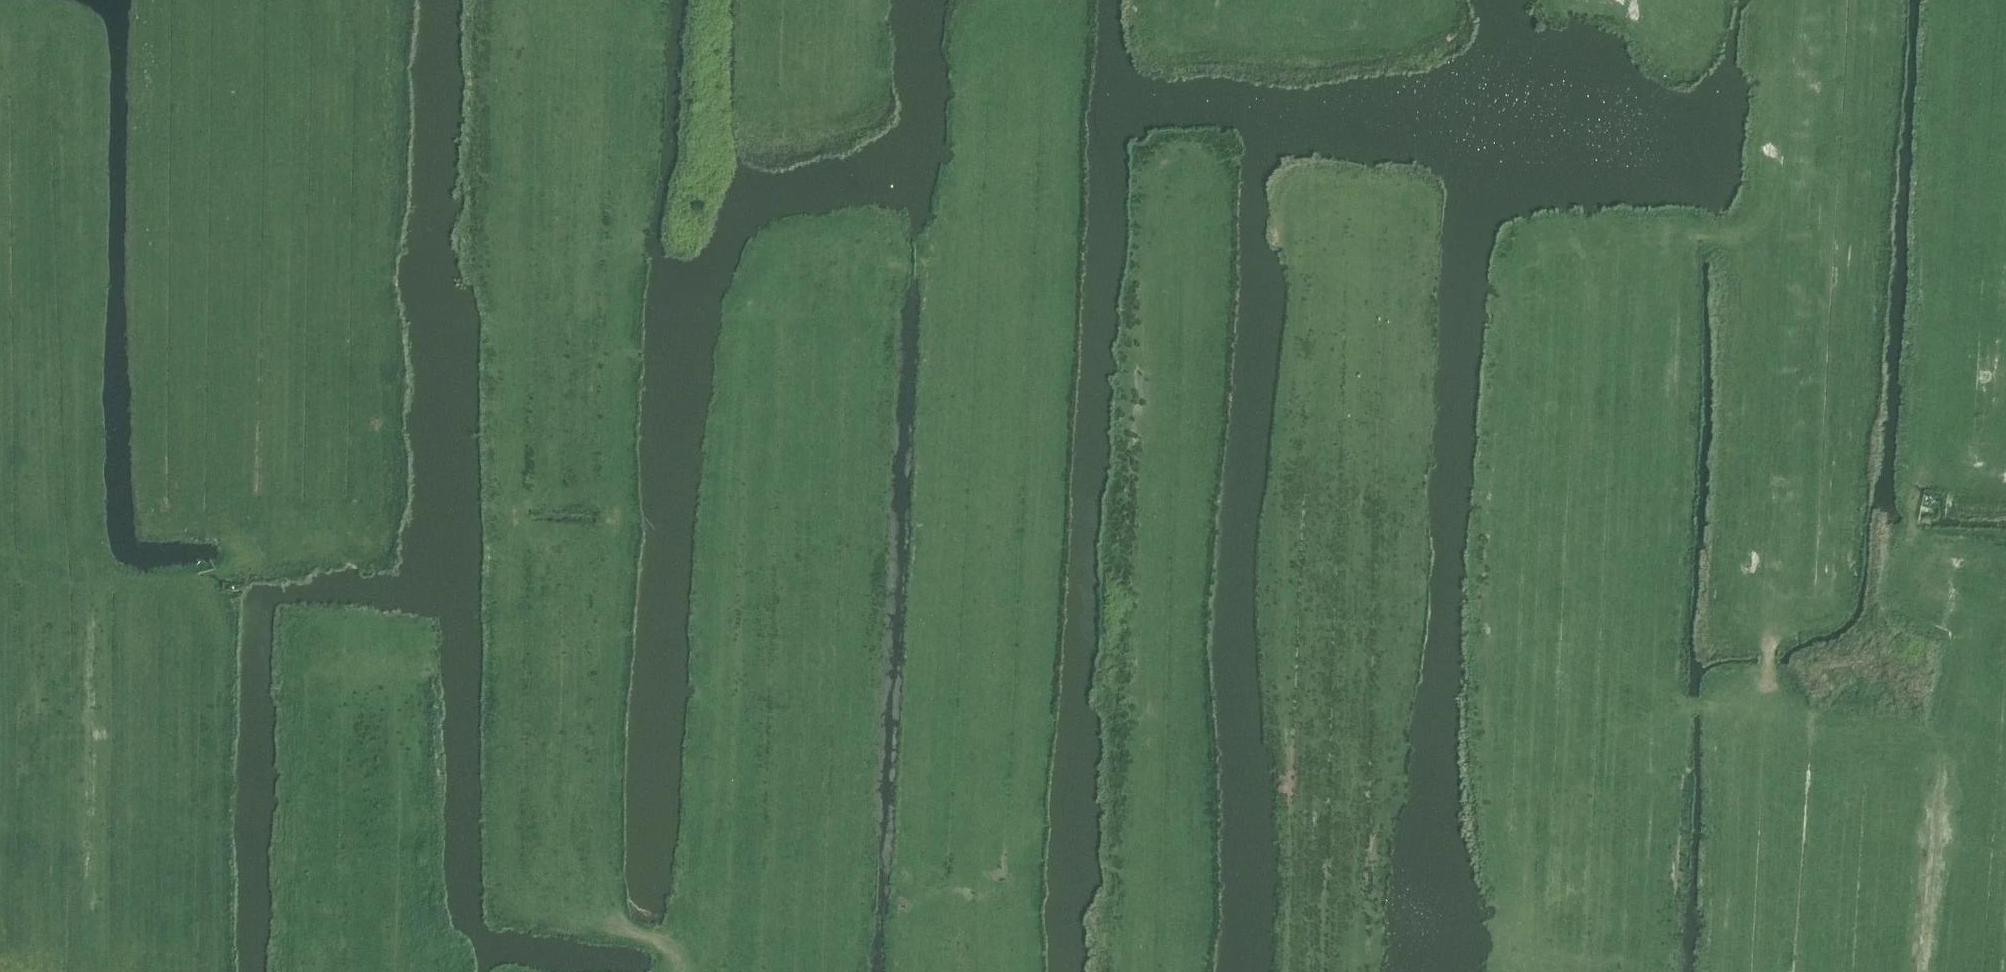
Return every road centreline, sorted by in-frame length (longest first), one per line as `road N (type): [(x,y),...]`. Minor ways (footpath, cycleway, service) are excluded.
road 1 (track): [(679,971),(672,944),(624,927),(595,889)]

